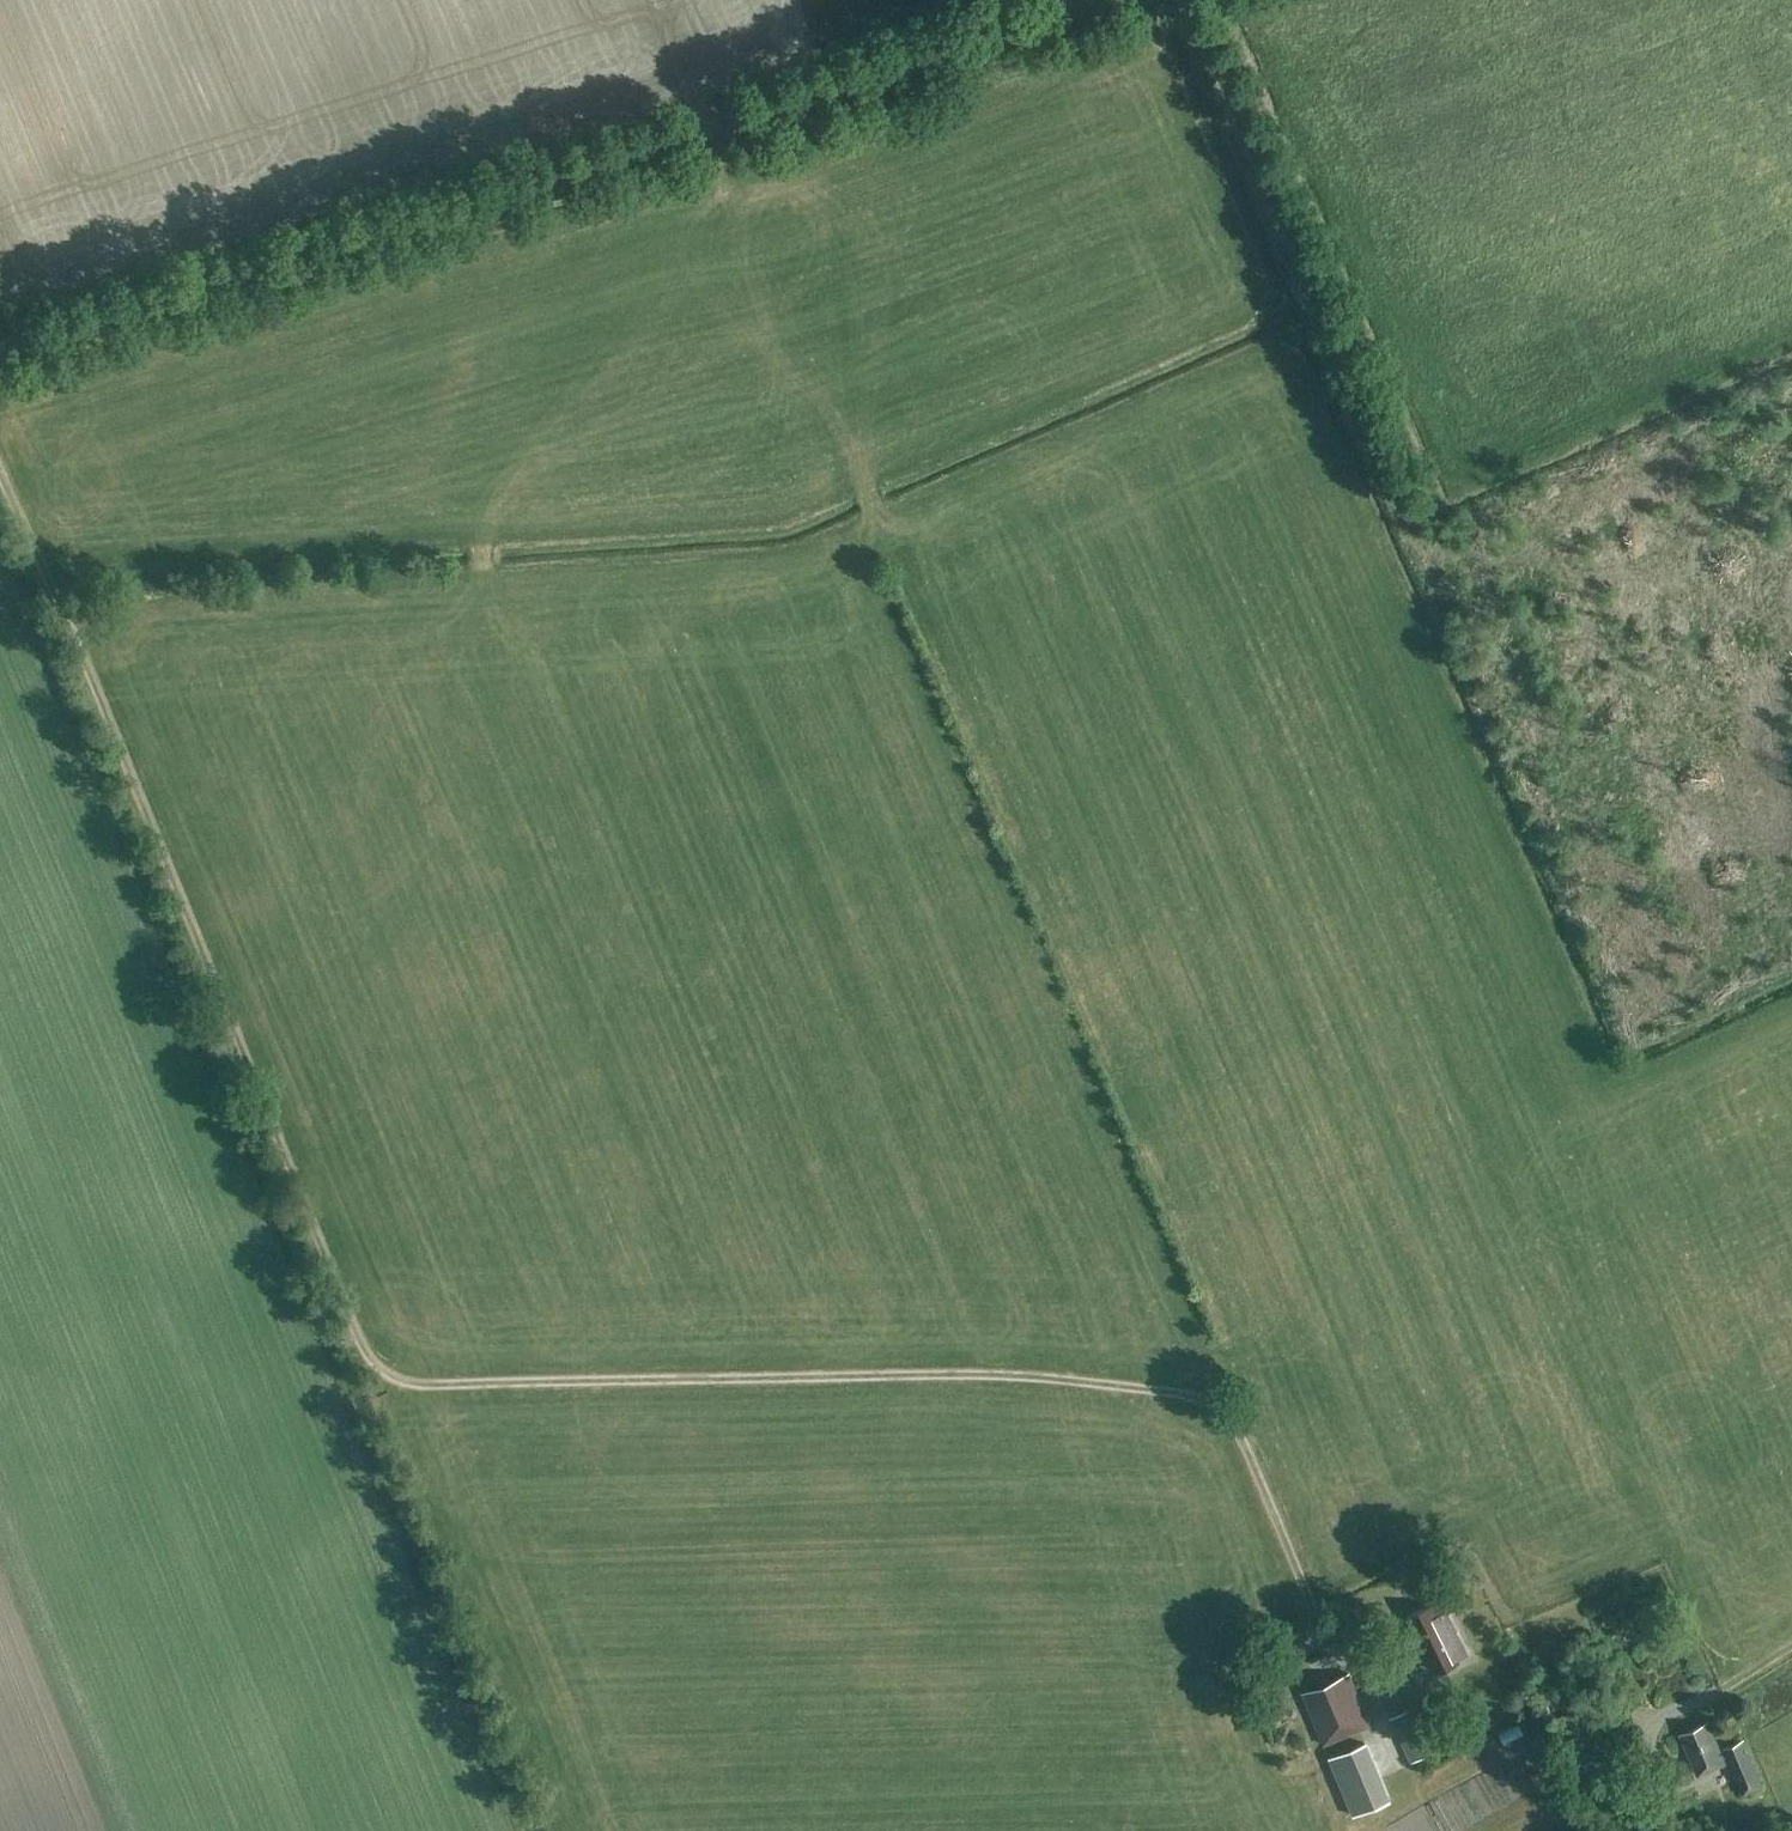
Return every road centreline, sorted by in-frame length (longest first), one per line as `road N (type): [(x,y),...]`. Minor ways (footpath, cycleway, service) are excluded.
road 1 (unclassified): [(1082,0),(691,134),(0,349)]

